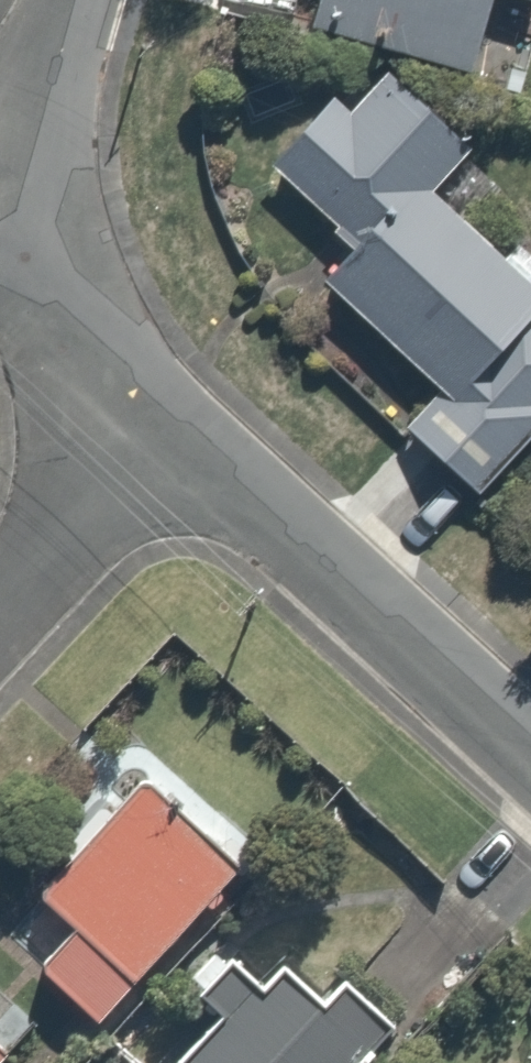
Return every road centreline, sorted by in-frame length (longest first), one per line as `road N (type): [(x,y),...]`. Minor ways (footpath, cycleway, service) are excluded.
road 1 (residential): [(530,741),(175,405)]
road 2 (residential): [(175,405),(0,606)]
road 3 (residential): [(175,405),(6,215)]
road 4 (residential): [(6,215),(67,0)]

